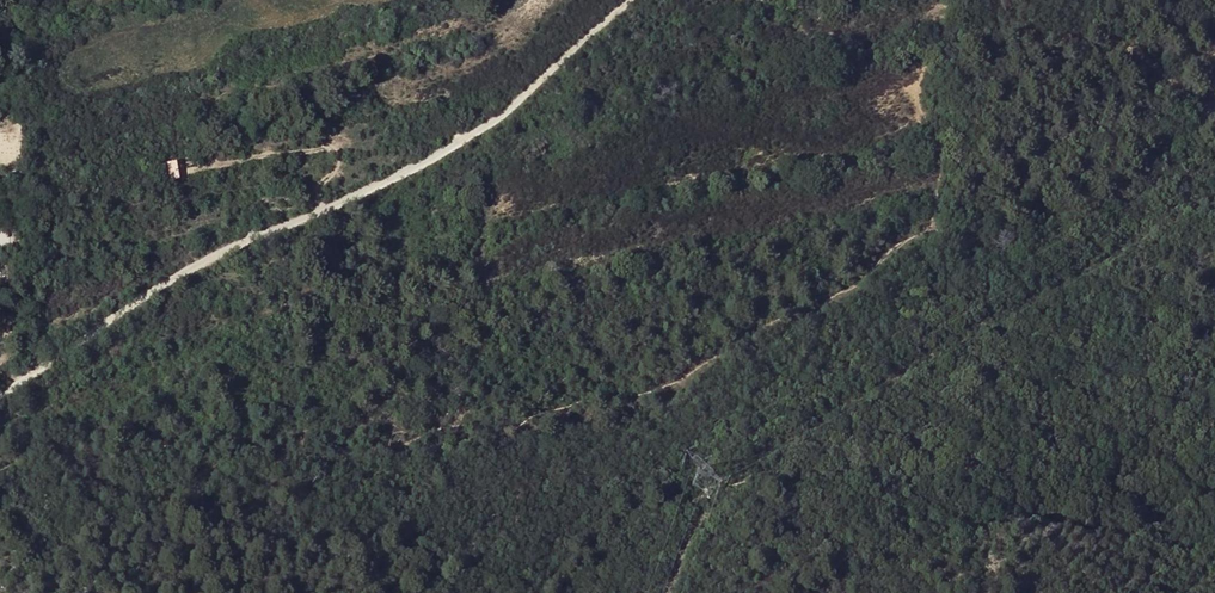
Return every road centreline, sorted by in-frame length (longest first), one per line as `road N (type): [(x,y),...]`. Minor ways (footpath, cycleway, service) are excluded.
road 1 (track): [(633,0),(454,150),(188,273),(0,405)]

